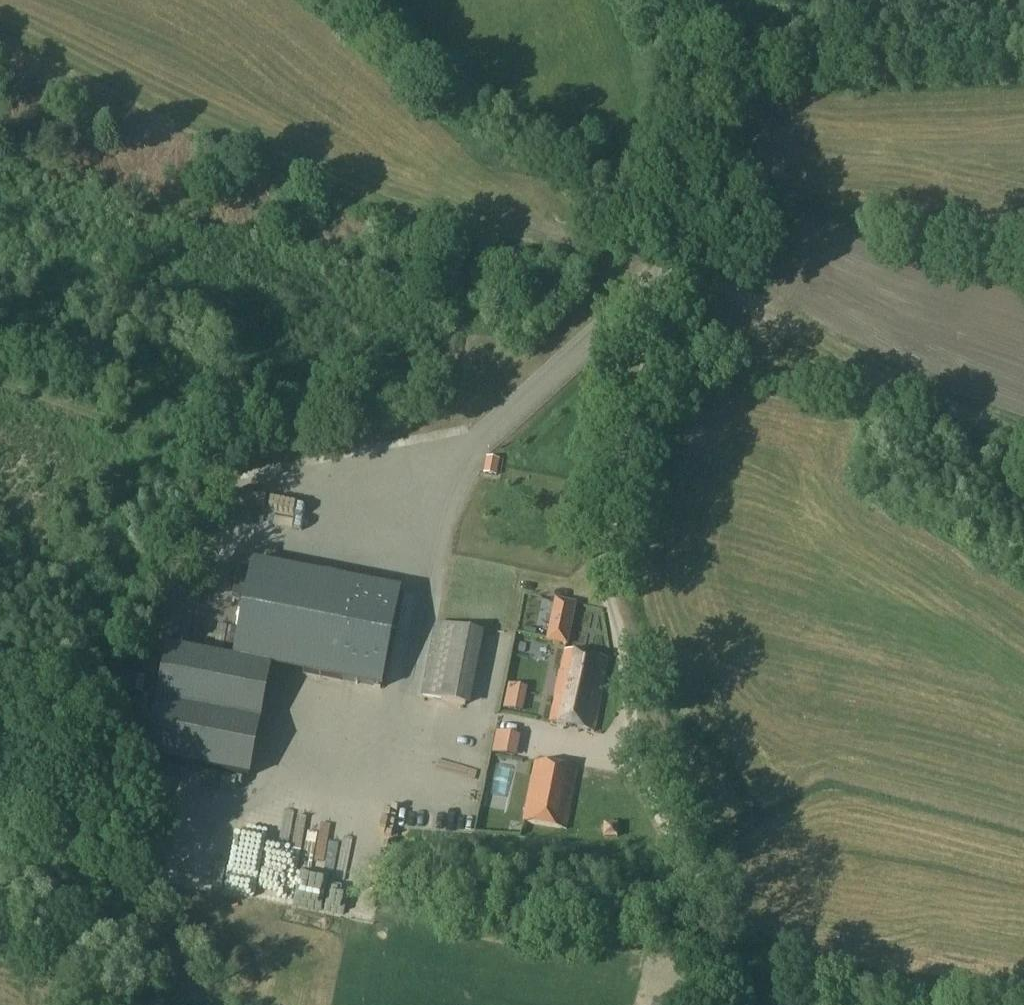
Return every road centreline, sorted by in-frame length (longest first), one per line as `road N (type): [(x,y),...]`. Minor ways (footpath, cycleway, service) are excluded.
road 1 (unclassified): [(667,270),(603,576),(633,754),(673,834)]
road 2 (track): [(1023,443),(878,376),(740,289),(667,270)]
road 3 (unclassified): [(667,270),(721,0)]
road 4 (track): [(207,454),(451,535)]
road 5 (track): [(0,380),(111,427),(207,454)]
road 6 (track): [(673,834),(717,908),(735,962),(737,1004)]

